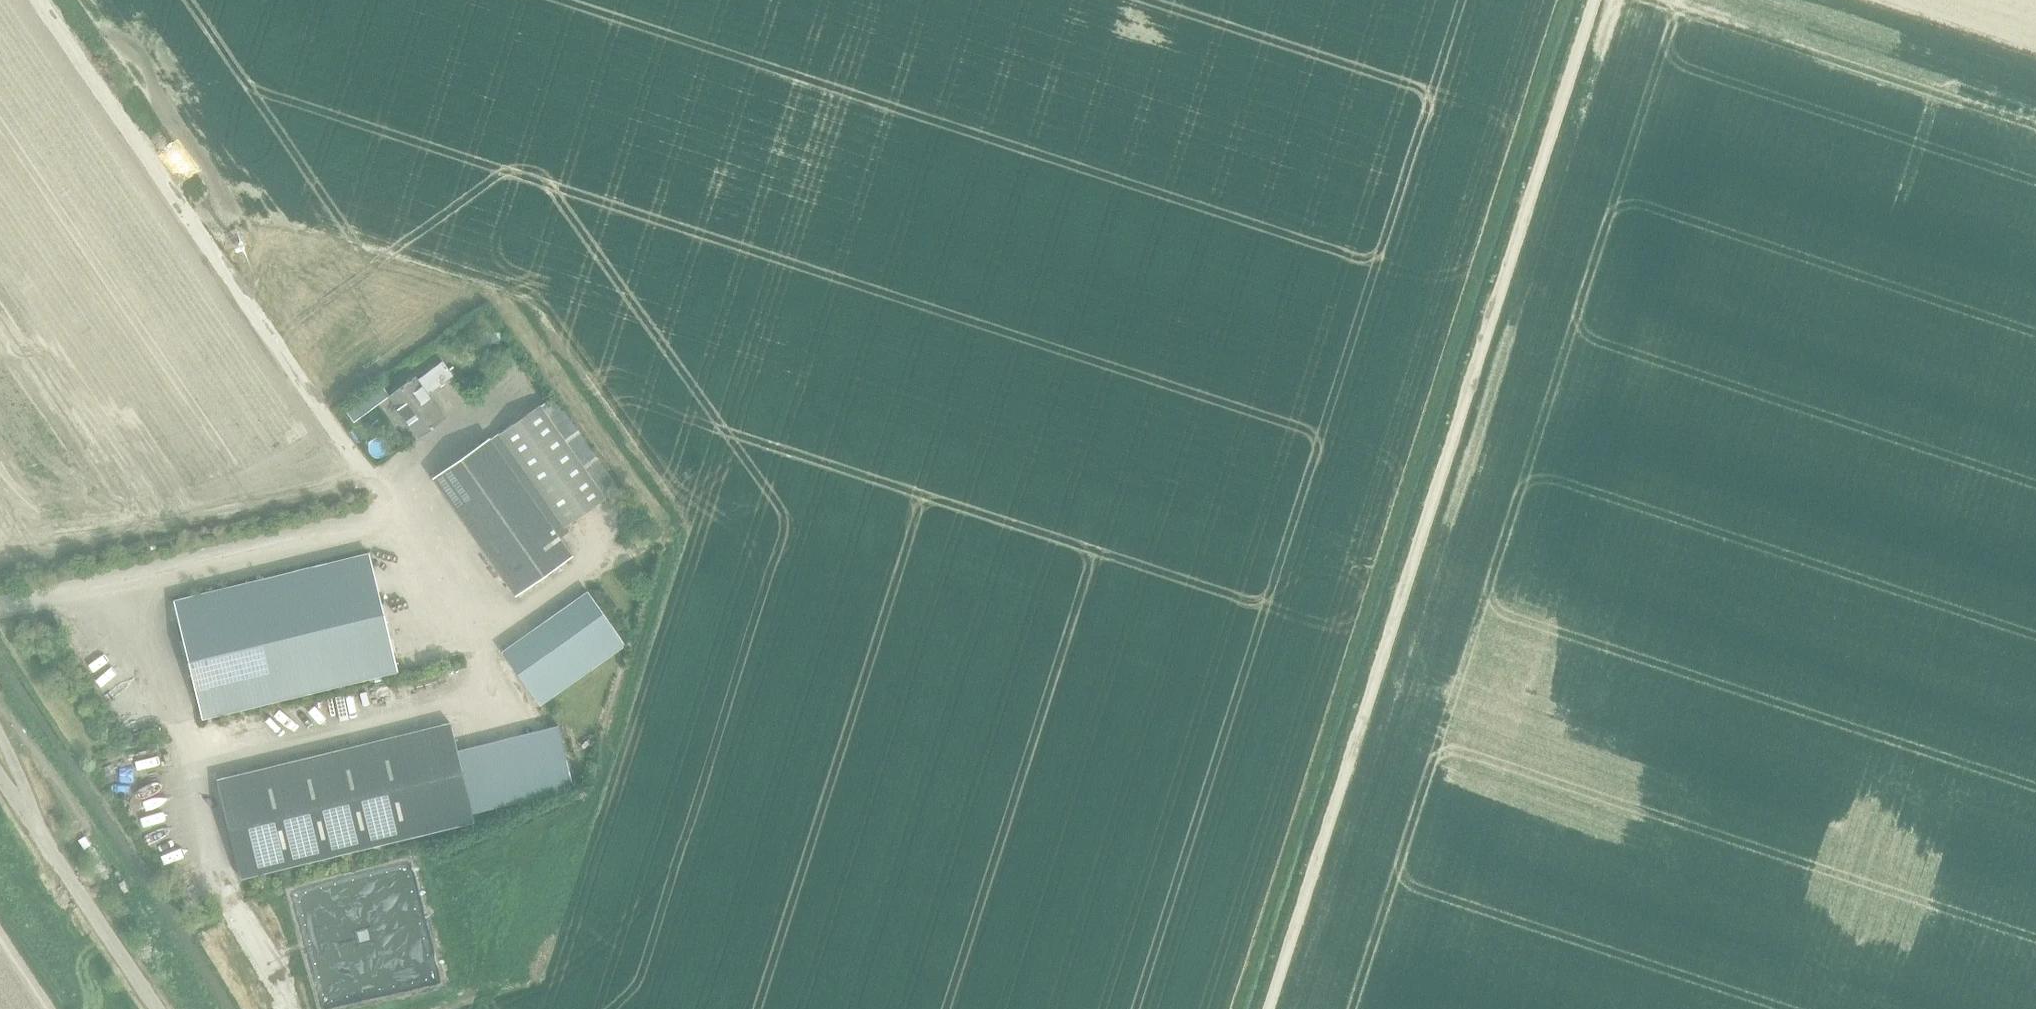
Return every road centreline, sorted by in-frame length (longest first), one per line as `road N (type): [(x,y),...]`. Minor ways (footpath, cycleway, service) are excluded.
road 1 (track): [(1600,0),(1273,1008)]
road 2 (track): [(38,0),(362,466),(397,491)]
road 3 (unclassified): [(160,1008),(32,817)]

